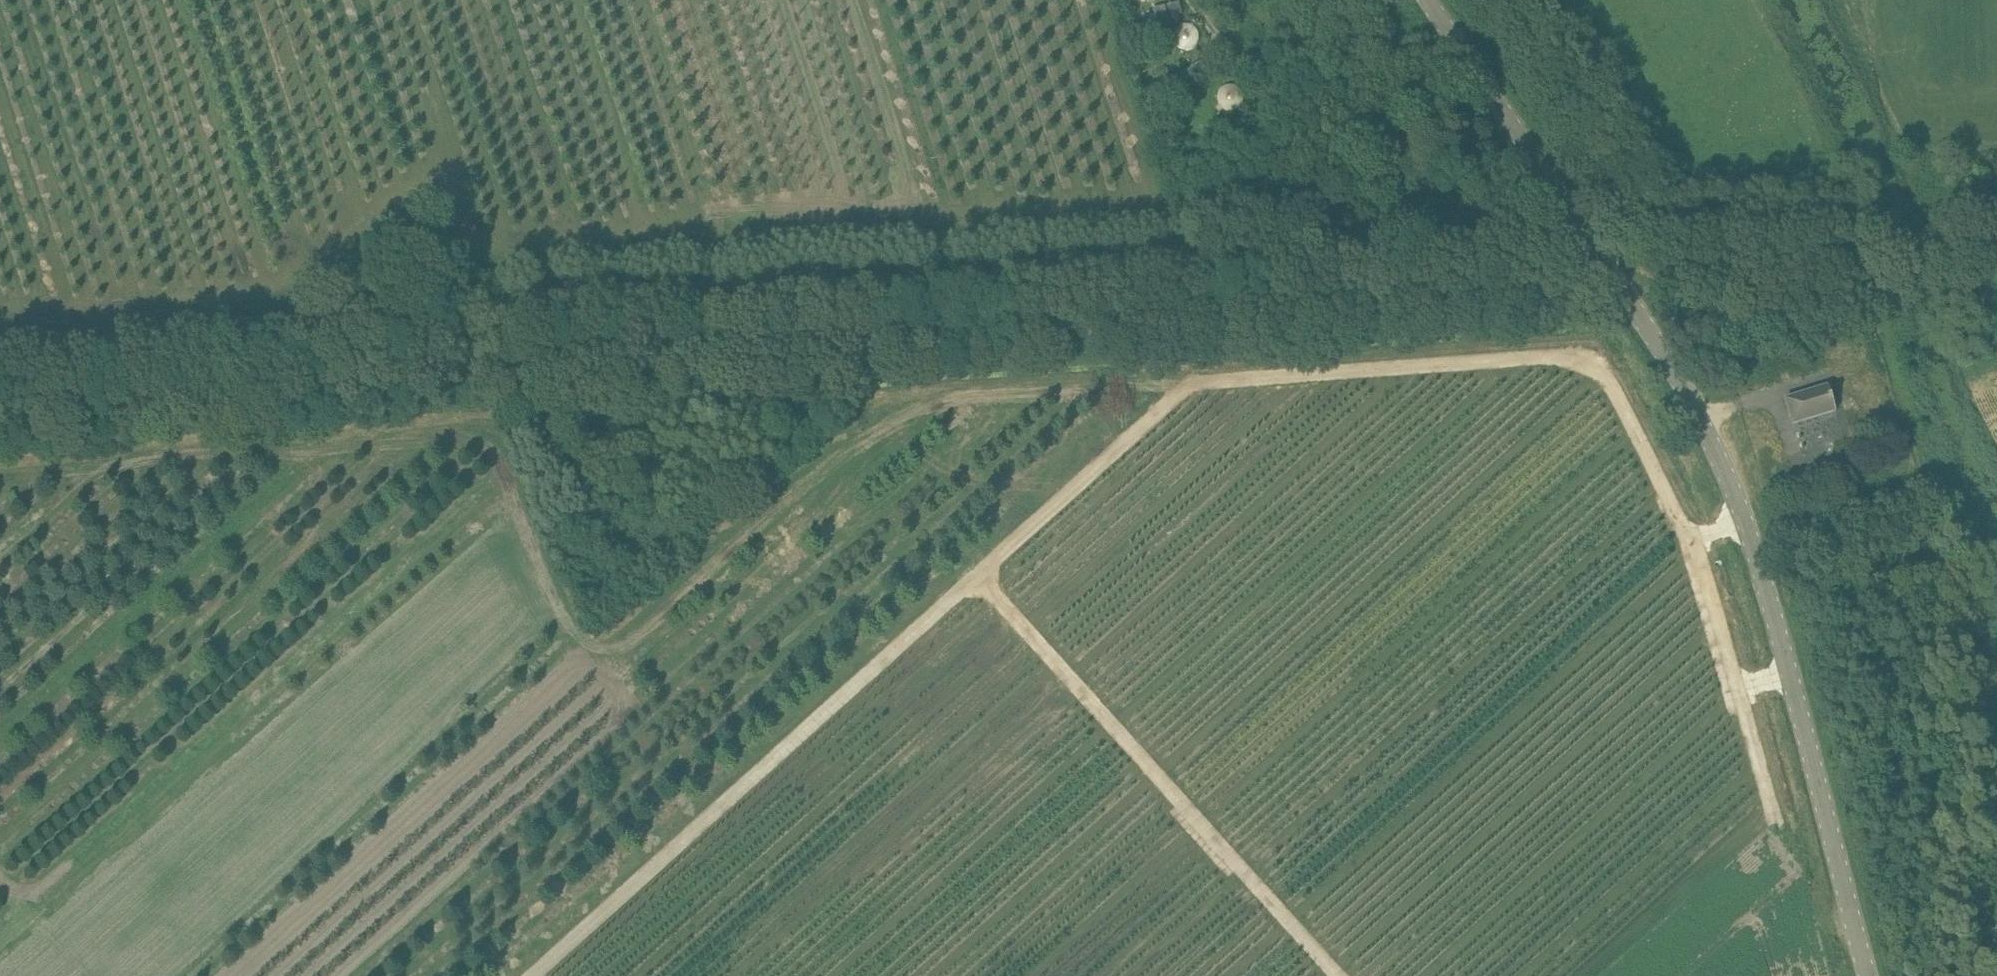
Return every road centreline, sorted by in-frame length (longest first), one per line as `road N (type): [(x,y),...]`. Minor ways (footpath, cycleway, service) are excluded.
road 1 (track): [(1570,202),(1521,231),(0,359)]
road 2 (unclassified): [(1882,975),(1762,531),(1729,451),(1675,358),(1433,0)]

